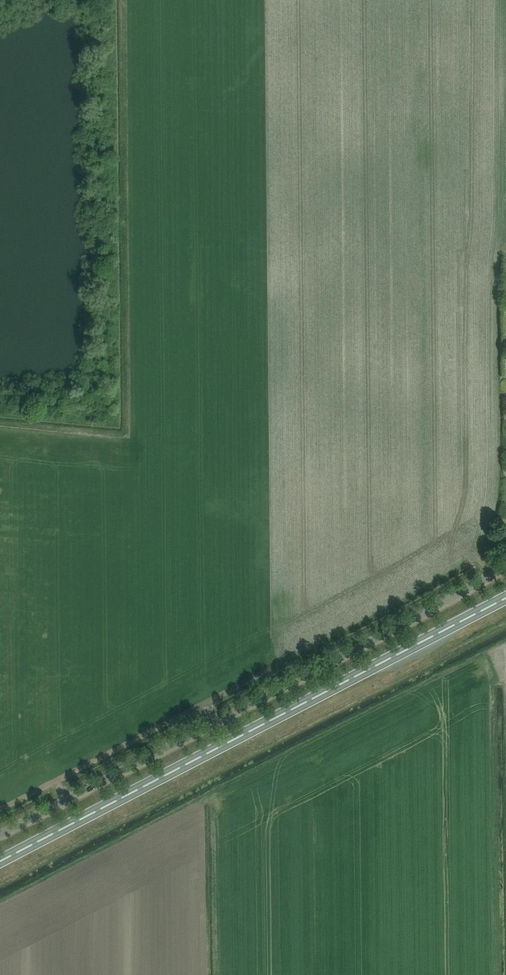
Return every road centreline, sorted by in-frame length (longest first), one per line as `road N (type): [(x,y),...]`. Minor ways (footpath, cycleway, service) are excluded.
road 1 (unclassified): [(0,838),(505,571)]
road 2 (trunk): [(0,861),(505,597)]

